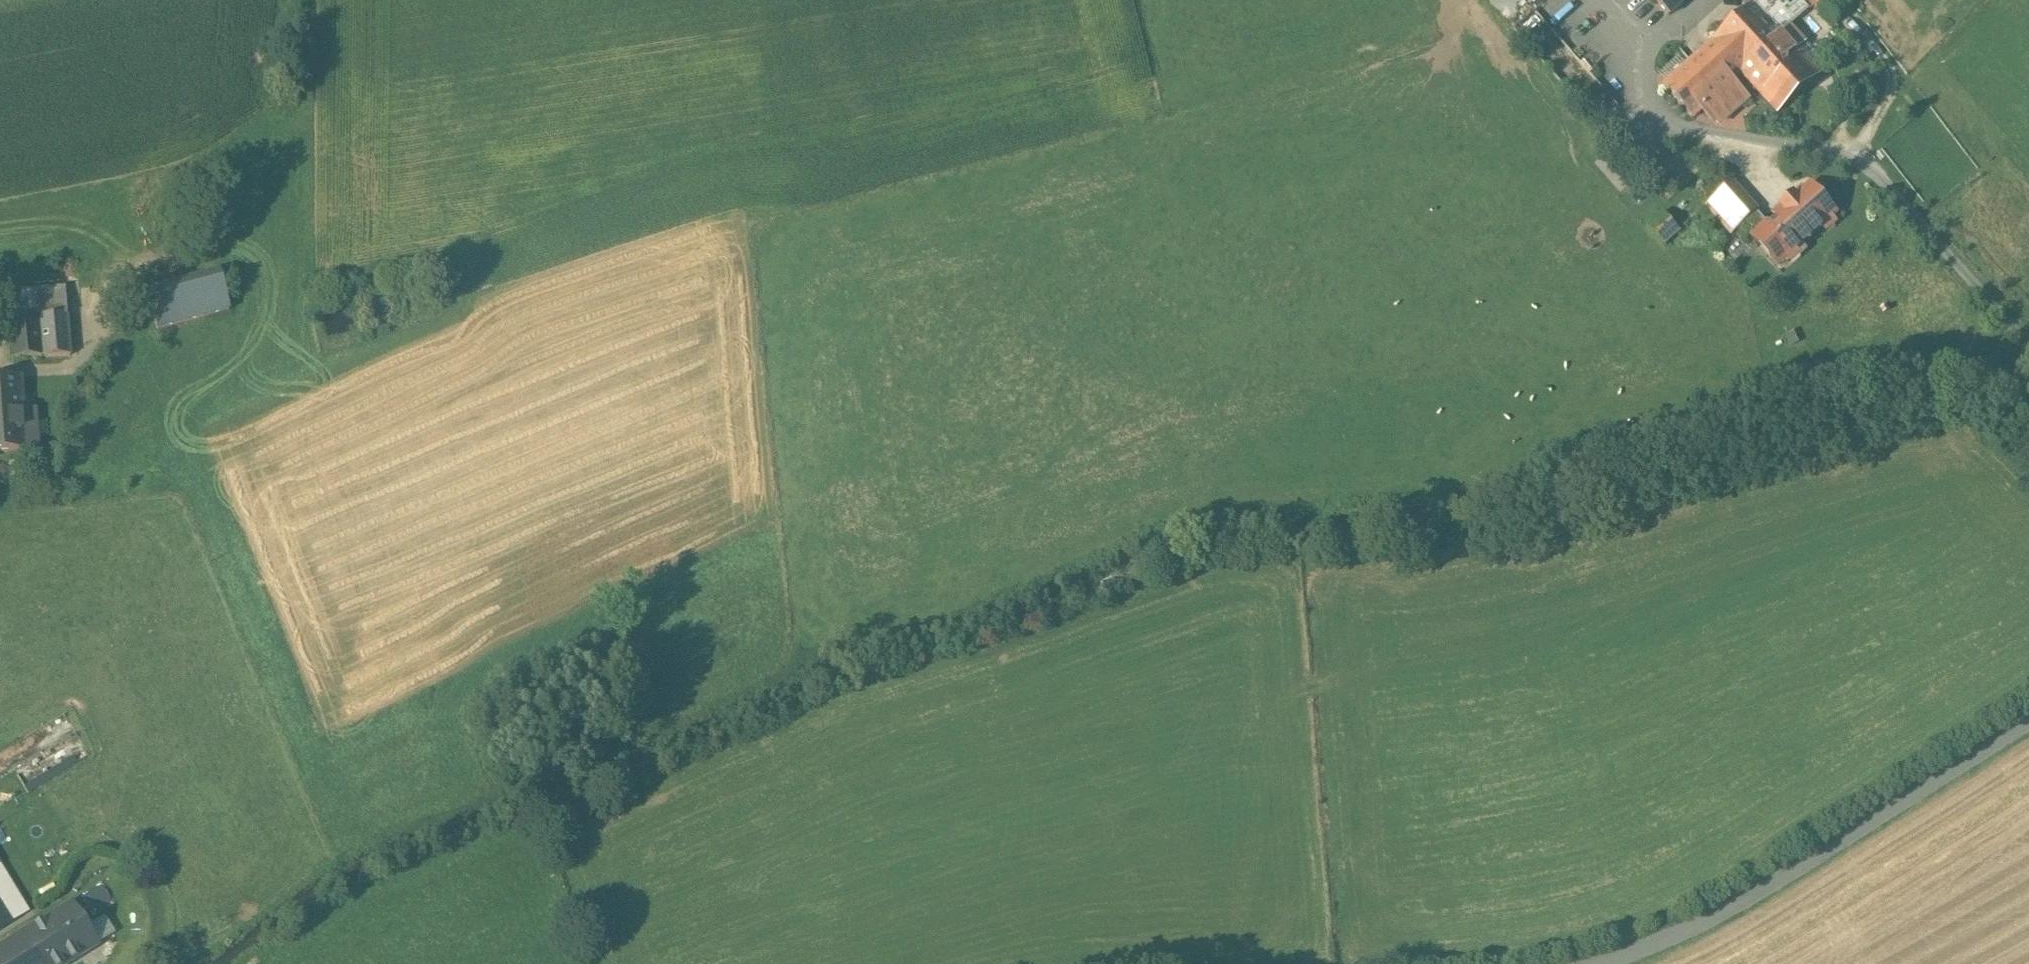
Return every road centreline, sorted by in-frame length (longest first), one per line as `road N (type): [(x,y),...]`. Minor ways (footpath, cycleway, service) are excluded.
road 1 (unclassified): [(2028,719),(1767,889),(1597,963)]

